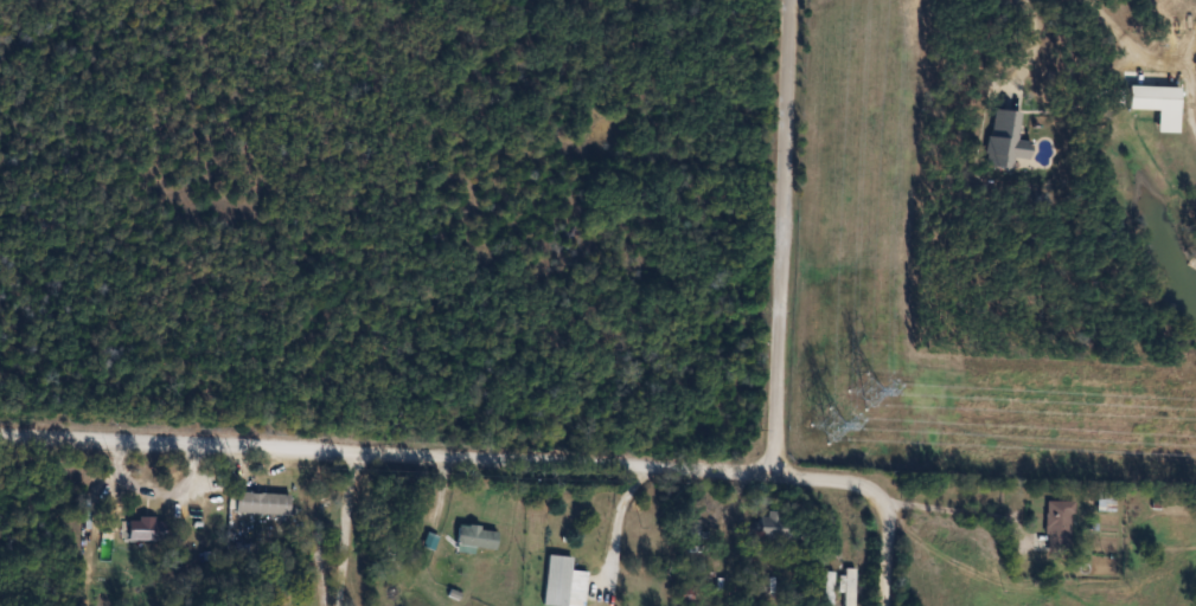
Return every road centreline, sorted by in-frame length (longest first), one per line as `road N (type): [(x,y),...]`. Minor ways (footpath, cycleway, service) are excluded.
road 1 (residential): [(0,434),(775,476)]
road 2 (residential): [(775,476),(794,0)]
road 3 (residential): [(884,605),(888,528),(878,499),(851,484),(775,476)]

